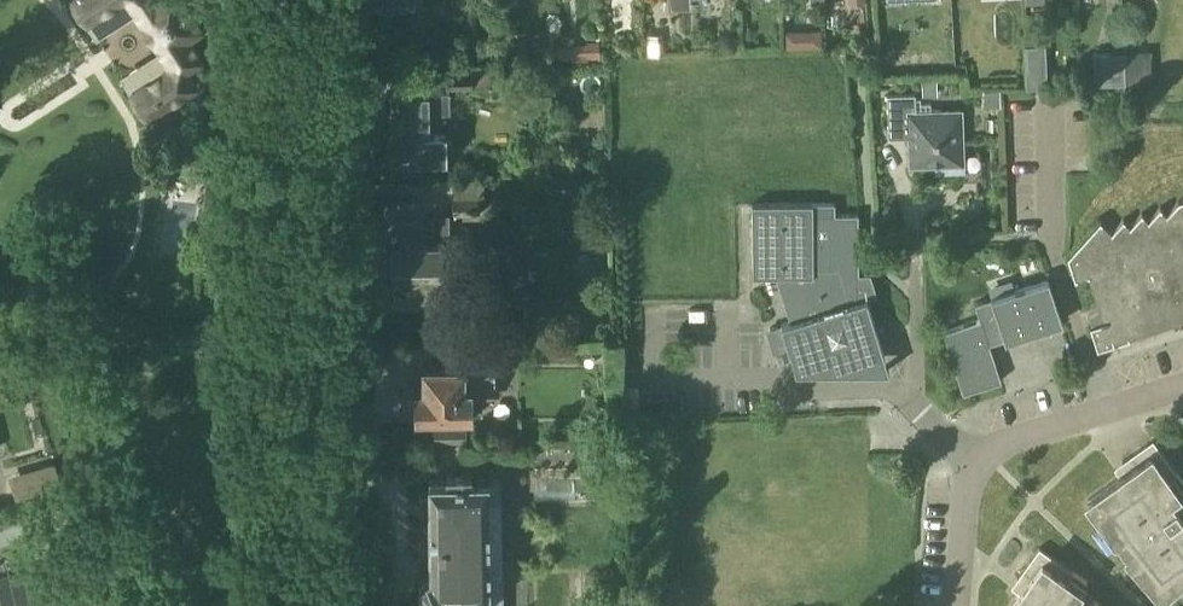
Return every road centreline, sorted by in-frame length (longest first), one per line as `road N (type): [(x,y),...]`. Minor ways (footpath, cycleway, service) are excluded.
road 1 (residential): [(304,605),(282,0)]
road 2 (residential): [(977,466),(897,393),(751,386),(660,392)]
road 3 (residential): [(977,466),(1010,442),(1182,389)]
road 4 (residential): [(956,605),(977,466)]

